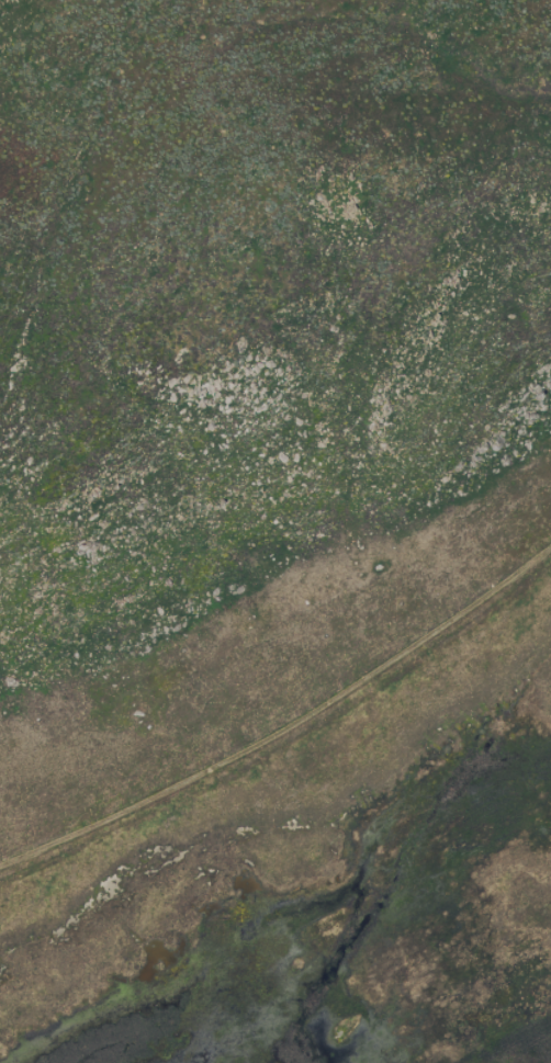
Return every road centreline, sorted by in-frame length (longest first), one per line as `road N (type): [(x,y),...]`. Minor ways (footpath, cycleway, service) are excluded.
road 1 (residential): [(550,597),(270,713),(0,843)]

